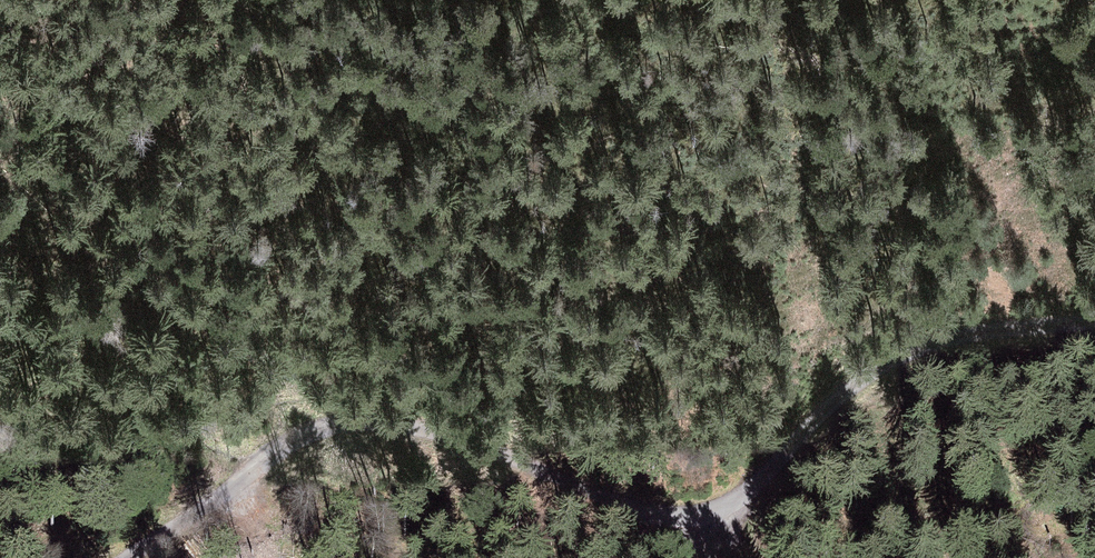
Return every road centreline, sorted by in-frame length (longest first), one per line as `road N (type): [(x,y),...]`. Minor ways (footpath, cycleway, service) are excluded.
road 1 (track): [(732,514),(858,380),(924,349),(990,331),(1094,322)]
road 2 (track): [(732,514),(710,520),(646,515),(567,478),(368,417)]
road 3 (track): [(368,417),(305,434),(132,557)]

